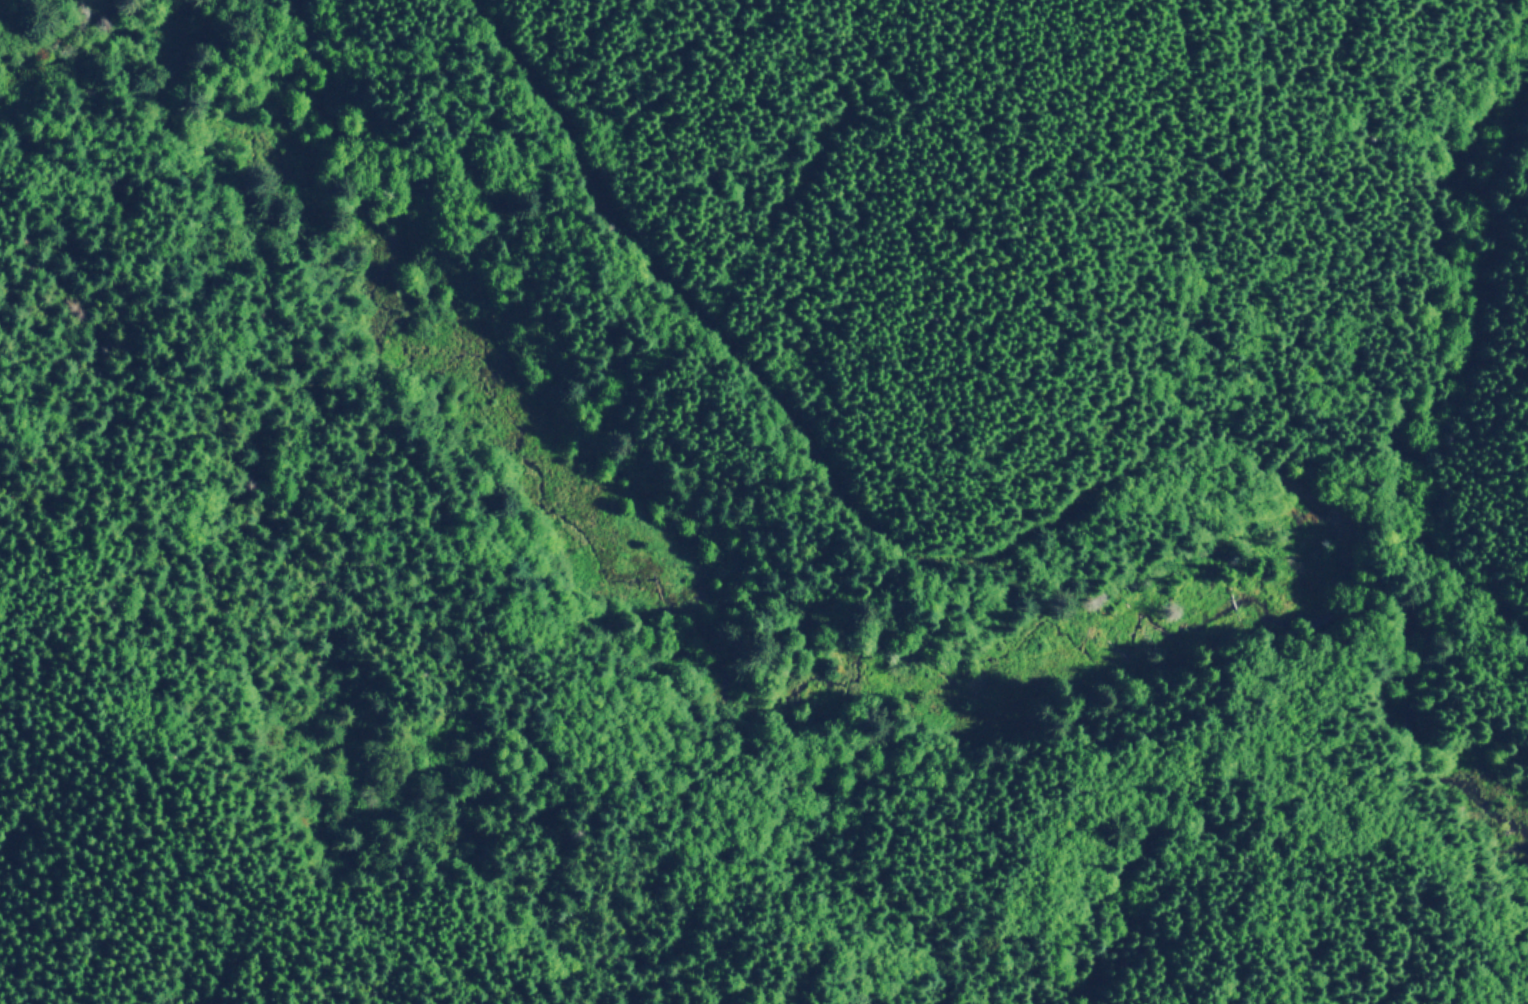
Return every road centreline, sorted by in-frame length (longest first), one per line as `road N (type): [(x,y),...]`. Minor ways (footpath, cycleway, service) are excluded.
road 1 (track): [(515,0),(545,53),(938,513),(1010,531),(1240,495),(1391,495),(1475,537),(1527,582)]

